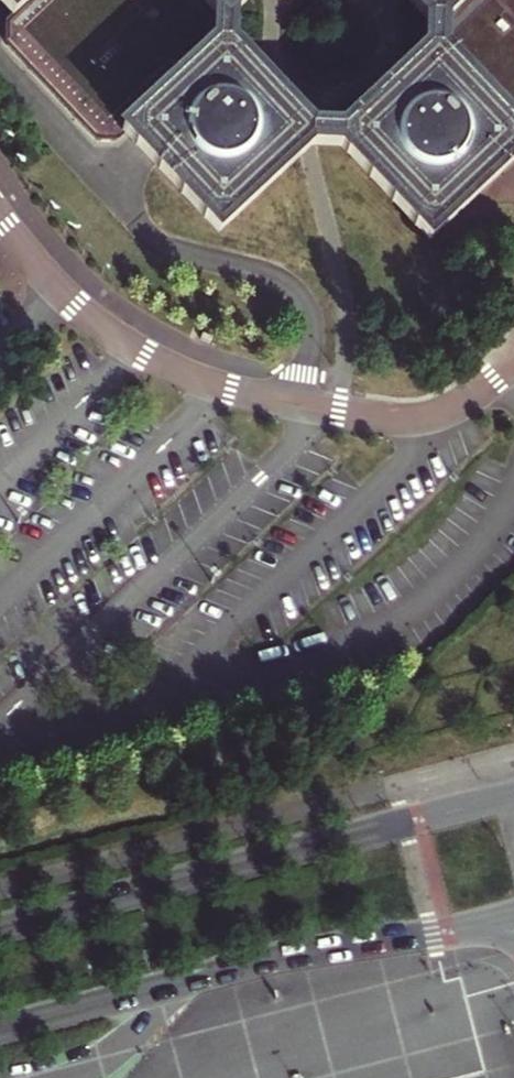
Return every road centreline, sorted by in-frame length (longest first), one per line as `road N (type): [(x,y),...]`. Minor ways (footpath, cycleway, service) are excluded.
road 1 (primary): [(513,798),(0,932)]
road 2 (primary): [(0,1031),(235,969),(513,914)]

